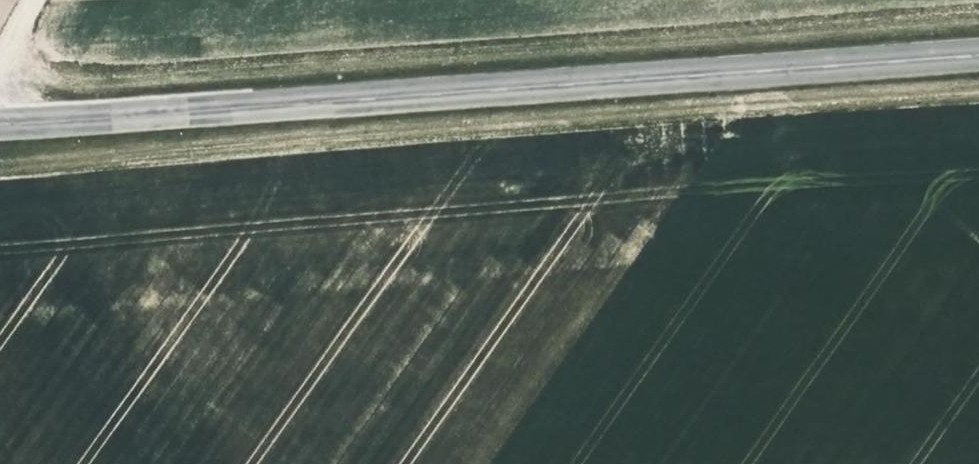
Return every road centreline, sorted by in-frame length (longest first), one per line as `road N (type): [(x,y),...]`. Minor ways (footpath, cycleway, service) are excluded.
road 1 (track): [(0,157),(978,88)]
road 2 (tertiary): [(0,123),(978,54)]

